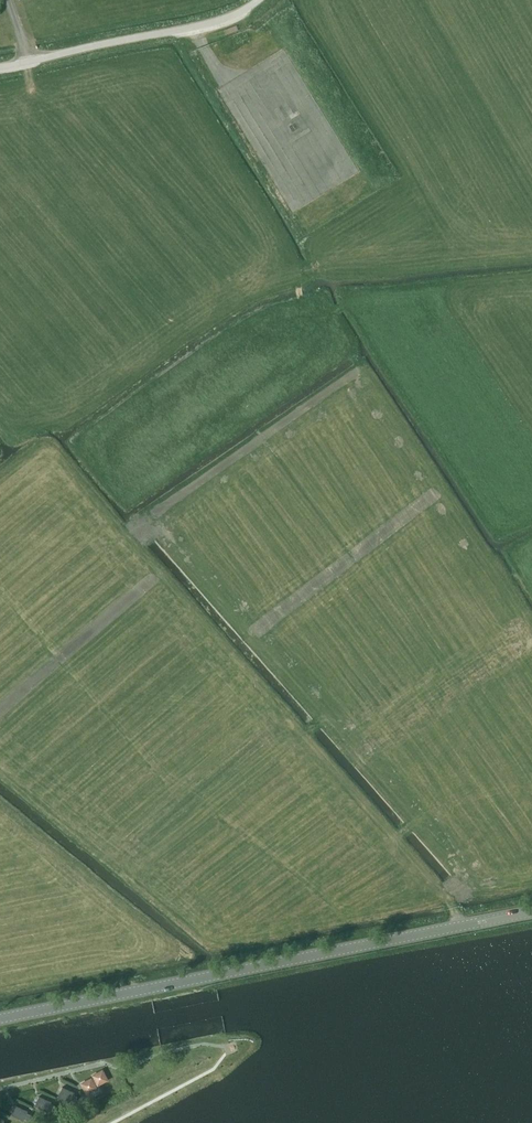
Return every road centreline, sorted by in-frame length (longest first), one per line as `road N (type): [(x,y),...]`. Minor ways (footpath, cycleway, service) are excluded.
road 1 (tertiary): [(0,1018),(531,913)]
road 2 (unclassified): [(0,66),(220,20),(259,0)]

